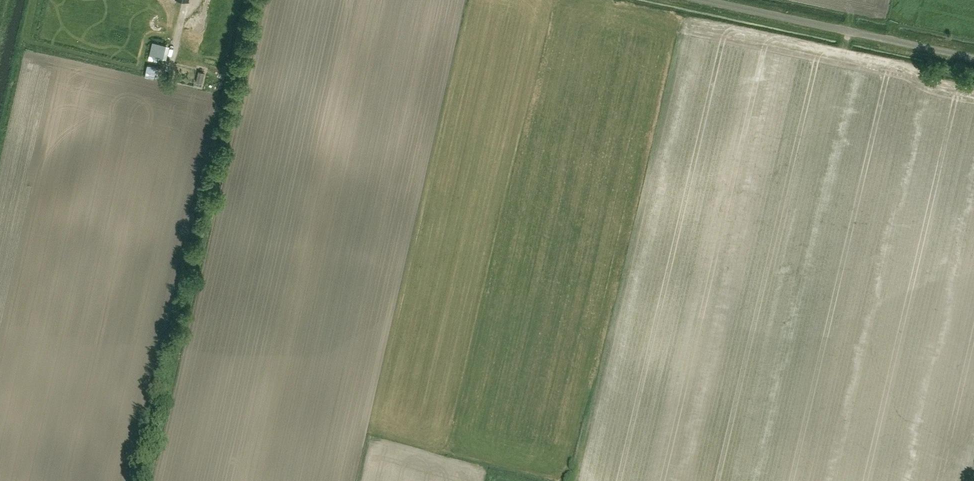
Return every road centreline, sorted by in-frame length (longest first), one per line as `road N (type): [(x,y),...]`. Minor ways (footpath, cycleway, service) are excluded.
road 1 (unclassified): [(973,57),(709,0)]

